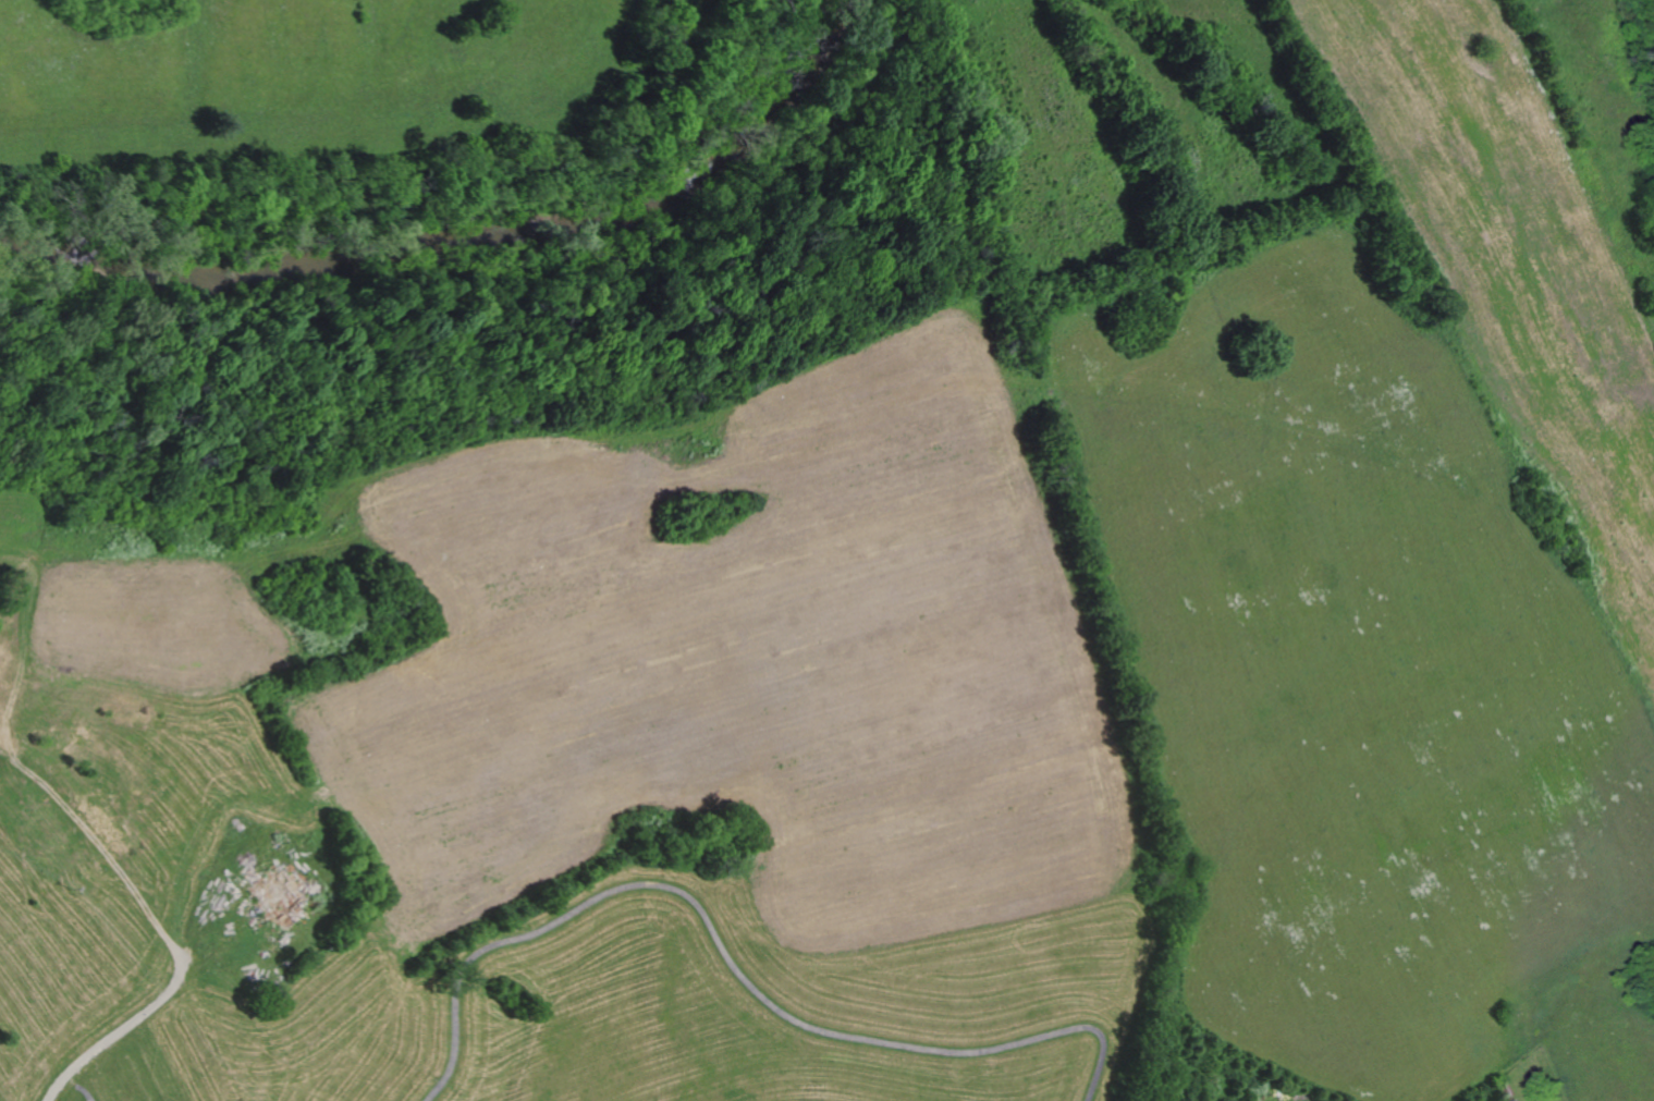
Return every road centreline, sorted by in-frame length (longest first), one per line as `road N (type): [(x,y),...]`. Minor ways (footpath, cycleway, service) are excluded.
road 1 (track): [(177,951),(115,859),(0,749)]

